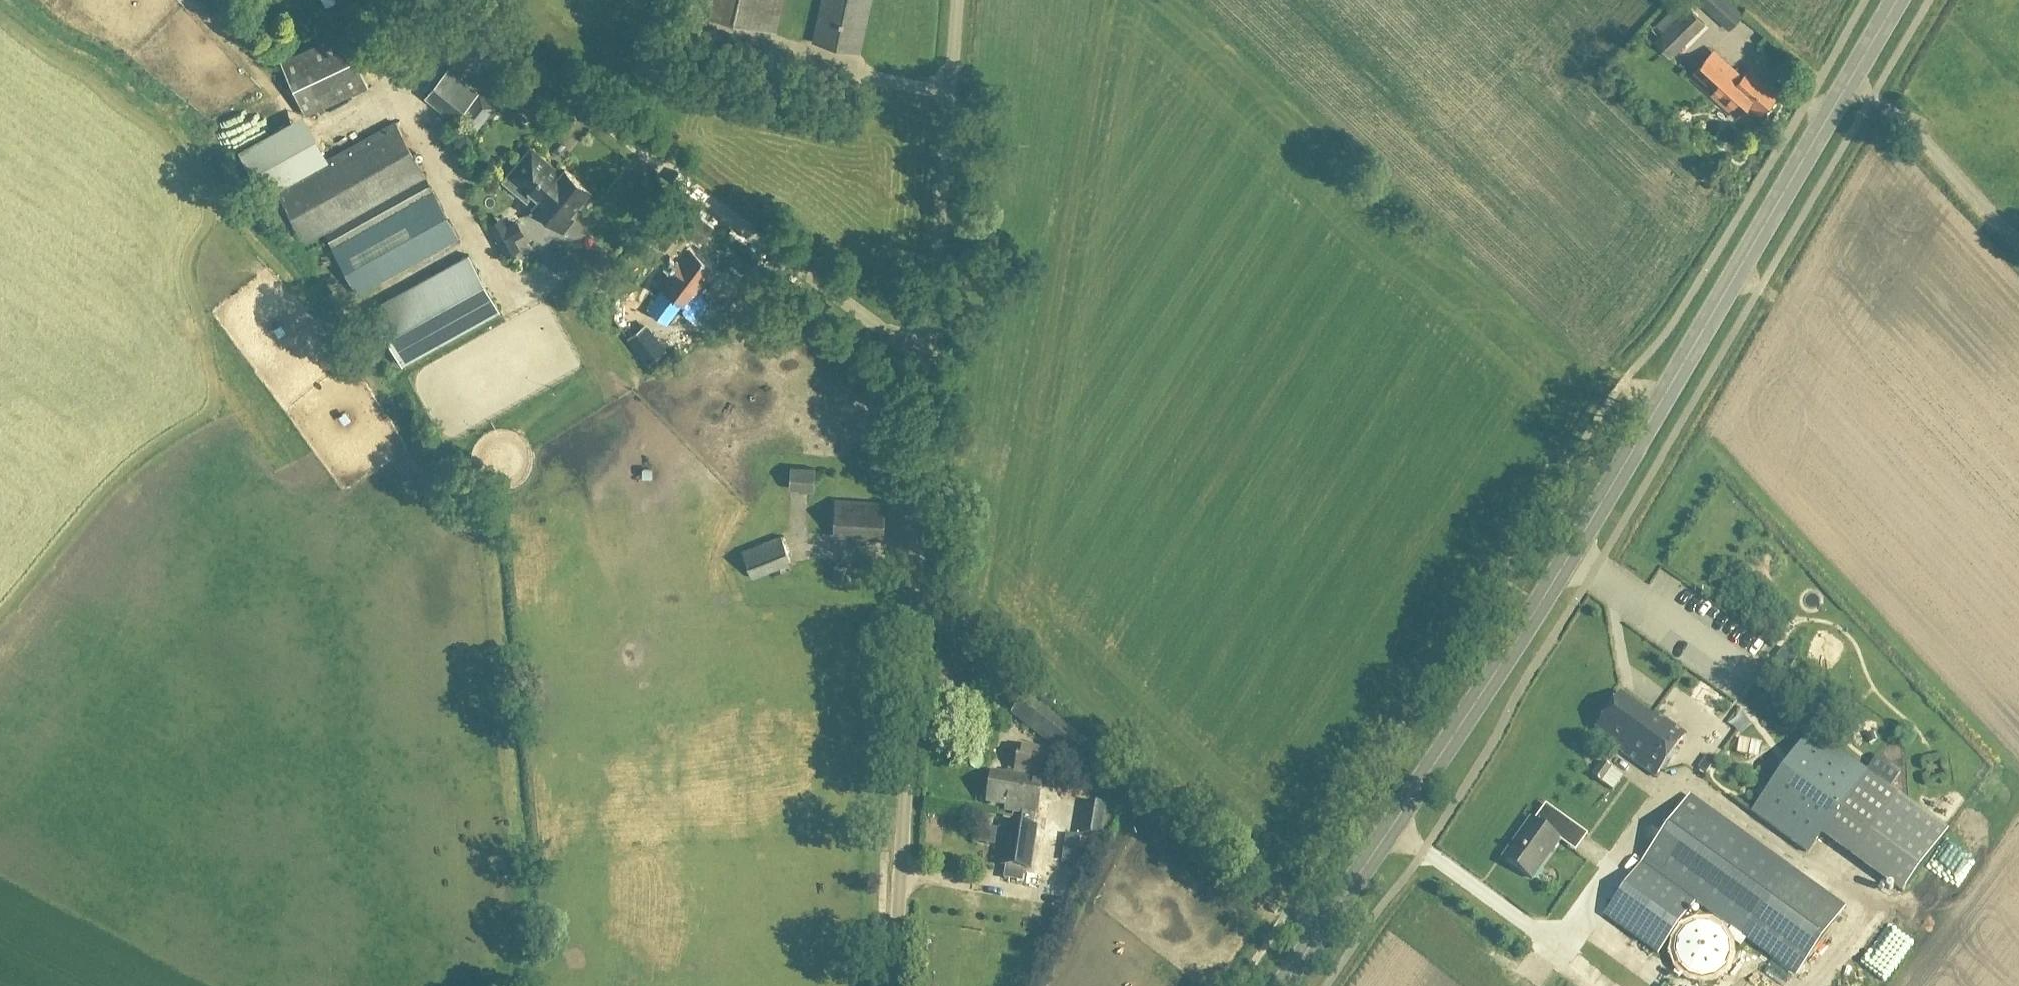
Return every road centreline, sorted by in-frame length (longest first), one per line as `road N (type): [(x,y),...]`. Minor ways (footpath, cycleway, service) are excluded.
road 1 (secondary): [(1280,985),(1629,450),(1898,0)]
road 2 (unclassified): [(893,985),(929,359)]
road 3 (unclassified): [(929,359),(503,41),(463,0)]
road 4 (unclassified): [(929,359),(955,0)]

